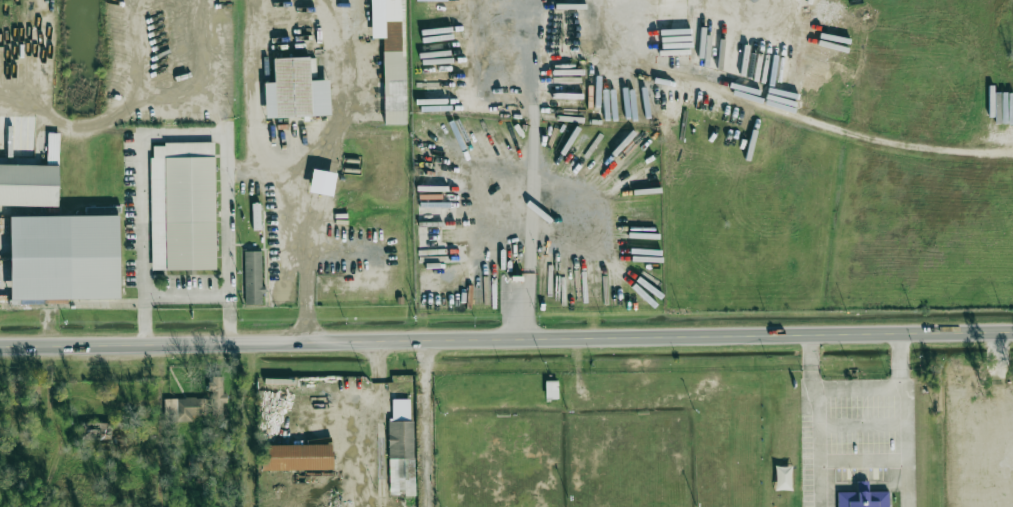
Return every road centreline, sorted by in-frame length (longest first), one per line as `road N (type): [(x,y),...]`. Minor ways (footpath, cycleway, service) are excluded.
road 1 (secondary): [(1012,332),(0,345)]
road 2 (residential): [(1012,152),(857,136),(555,28)]

